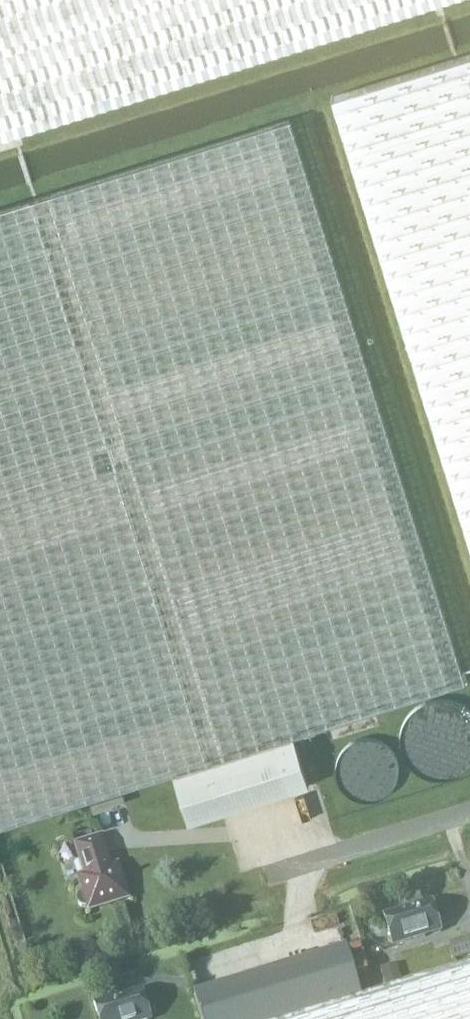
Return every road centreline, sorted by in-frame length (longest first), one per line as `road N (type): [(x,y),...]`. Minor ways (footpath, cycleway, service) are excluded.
road 1 (unclassified): [(307,865),(469,814)]

